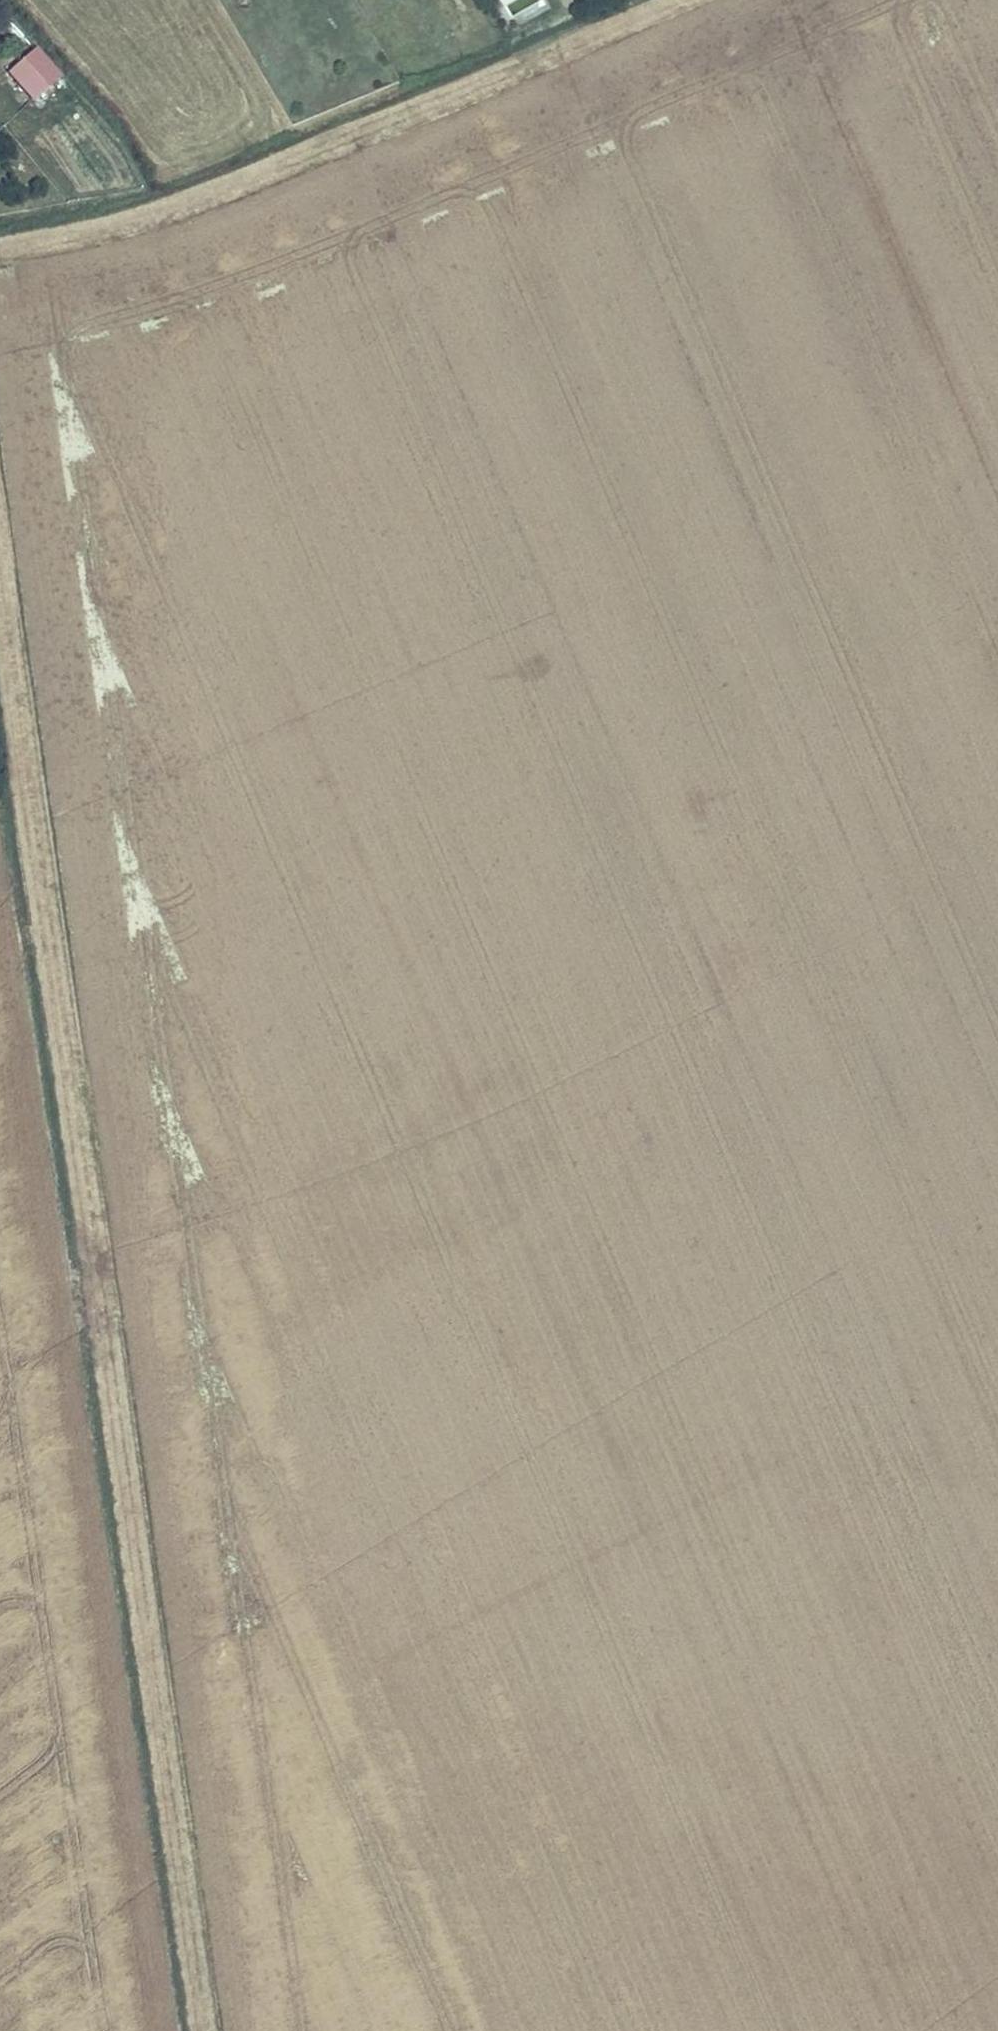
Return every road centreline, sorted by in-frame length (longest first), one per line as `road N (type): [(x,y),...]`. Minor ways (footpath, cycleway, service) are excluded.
road 1 (track): [(210,2030),(0,578)]
road 2 (track): [(0,255),(170,209),(676,0)]

